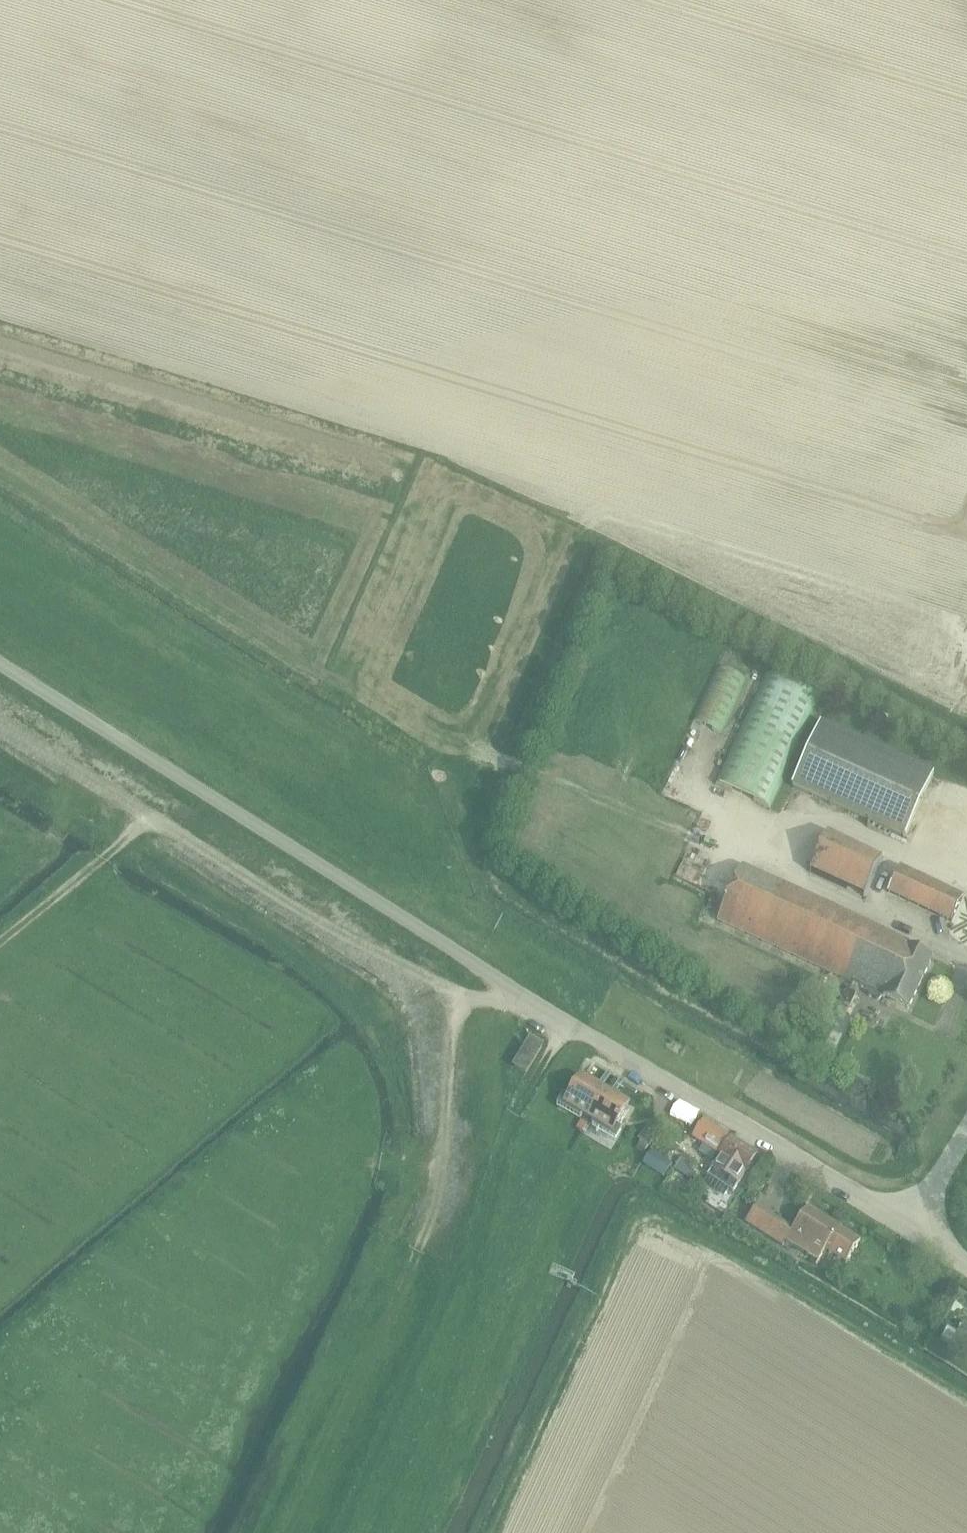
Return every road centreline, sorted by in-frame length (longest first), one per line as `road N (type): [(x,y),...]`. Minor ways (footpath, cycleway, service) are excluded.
road 1 (tertiary): [(908,1230),(0,665)]
road 2 (track): [(0,944),(153,819),(384,961),(454,992),(538,1005)]
road 3 (track): [(454,992),(443,1175),(381,1336),(284,1532)]
road 4 (track): [(443,1175),(376,1164),(340,1169),(271,1294)]

